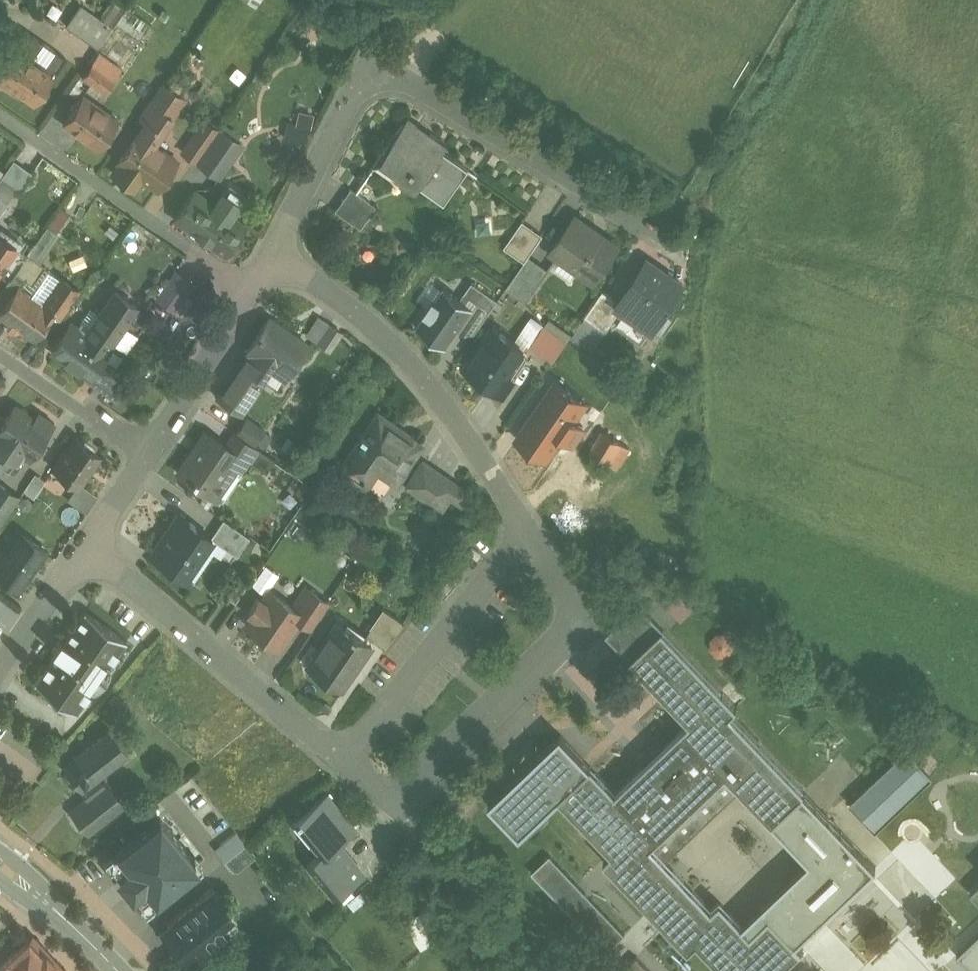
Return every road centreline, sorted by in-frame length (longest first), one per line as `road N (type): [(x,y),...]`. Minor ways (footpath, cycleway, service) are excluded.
road 1 (residential): [(273,253),(372,61),(677,235)]
road 2 (residential): [(332,751),(375,781),(418,785),(565,637),(575,619),(572,598),(527,526)]
road 3 (residential): [(527,526),(398,353),(273,253)]
road 4 (residential): [(88,546),(332,751)]
road 5 (residential): [(0,116),(251,292)]
road 6 (residential): [(332,751),(527,526)]
road 7 (residential): [(149,454),(251,292)]
road 8 (residential): [(0,347),(149,454)]
road 9 (primary): [(0,866),(118,970)]
road 10 (residential): [(0,667),(88,546)]

